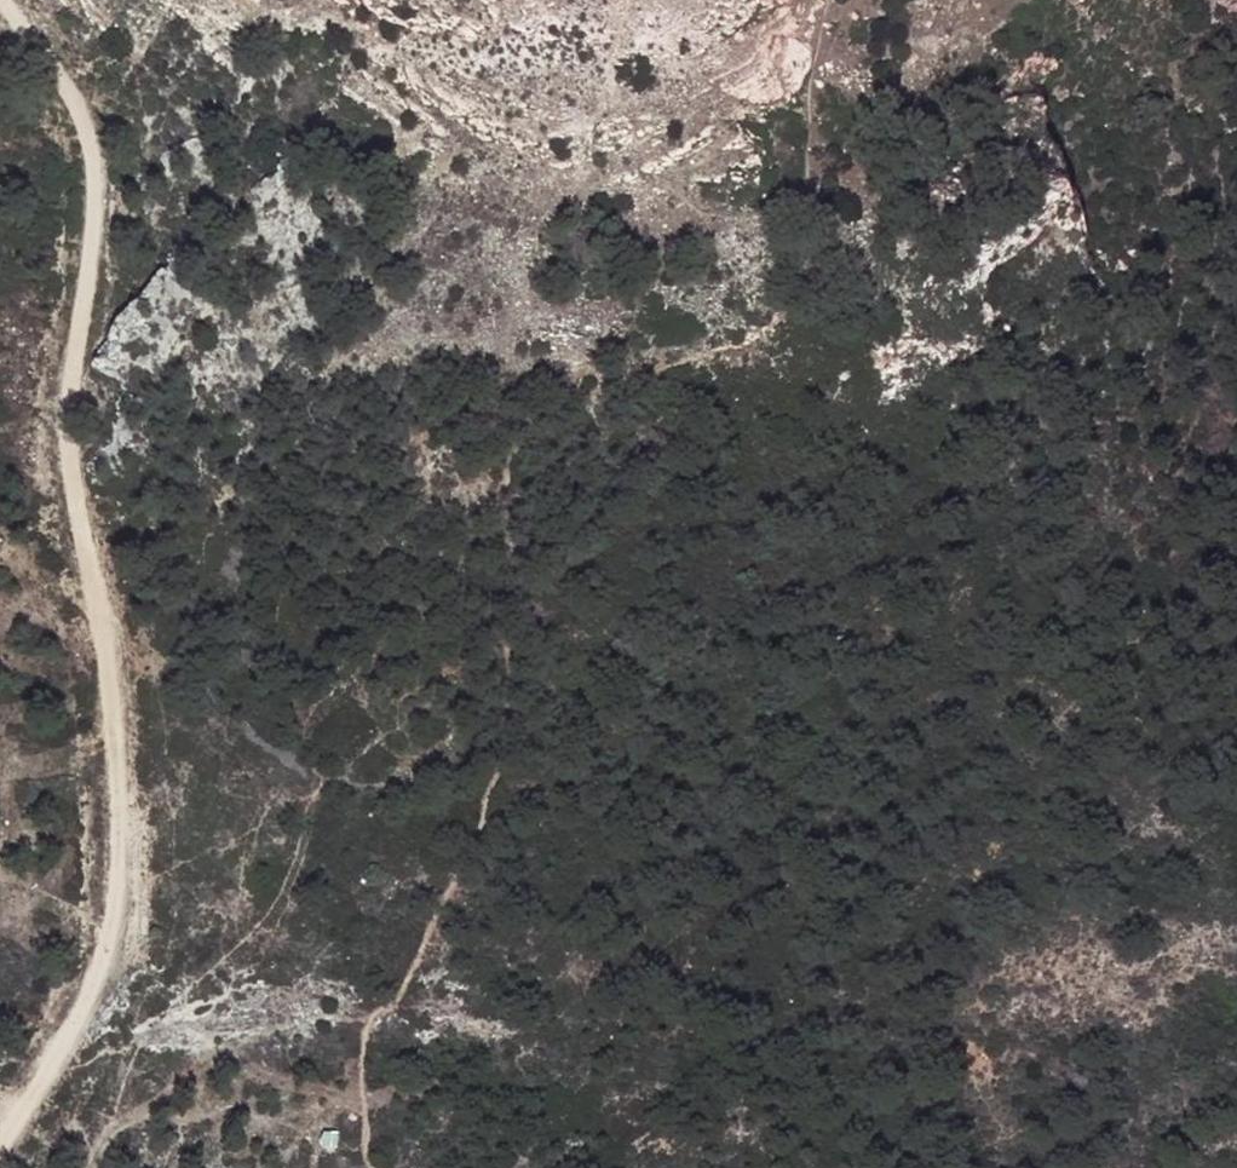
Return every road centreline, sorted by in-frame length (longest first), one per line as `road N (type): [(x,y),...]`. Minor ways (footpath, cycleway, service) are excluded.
road 1 (track): [(0,1152),(40,1101),(119,965),(115,672),(70,454),(73,348),(95,248),(94,176),(85,120),(12,0)]

